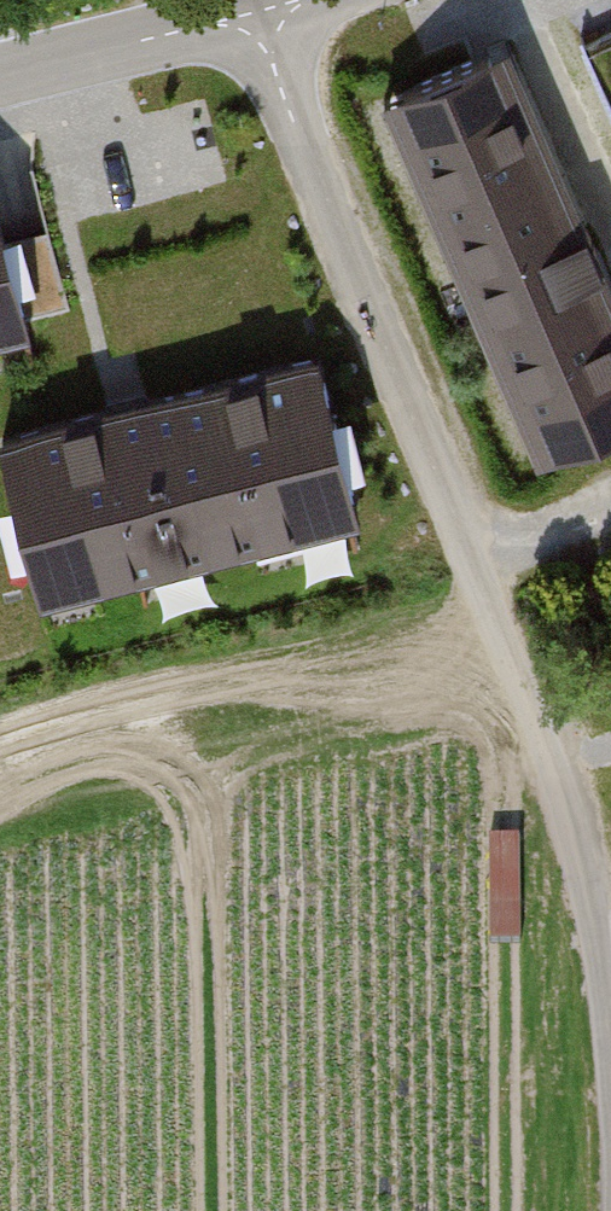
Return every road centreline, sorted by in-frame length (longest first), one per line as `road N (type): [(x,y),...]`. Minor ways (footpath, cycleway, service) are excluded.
road 1 (unclassified): [(480,579),(261,25)]
road 2 (track): [(596,1210),(579,953),(539,787)]
road 3 (unclassified): [(610,981),(578,845),(480,579)]
road 4 (track): [(362,806),(0,820)]
road 5 (unclassified): [(0,78),(203,26),(261,25)]
road 6 (track): [(539,787),(362,806)]
road 7 (residential): [(610,507),(480,579)]

